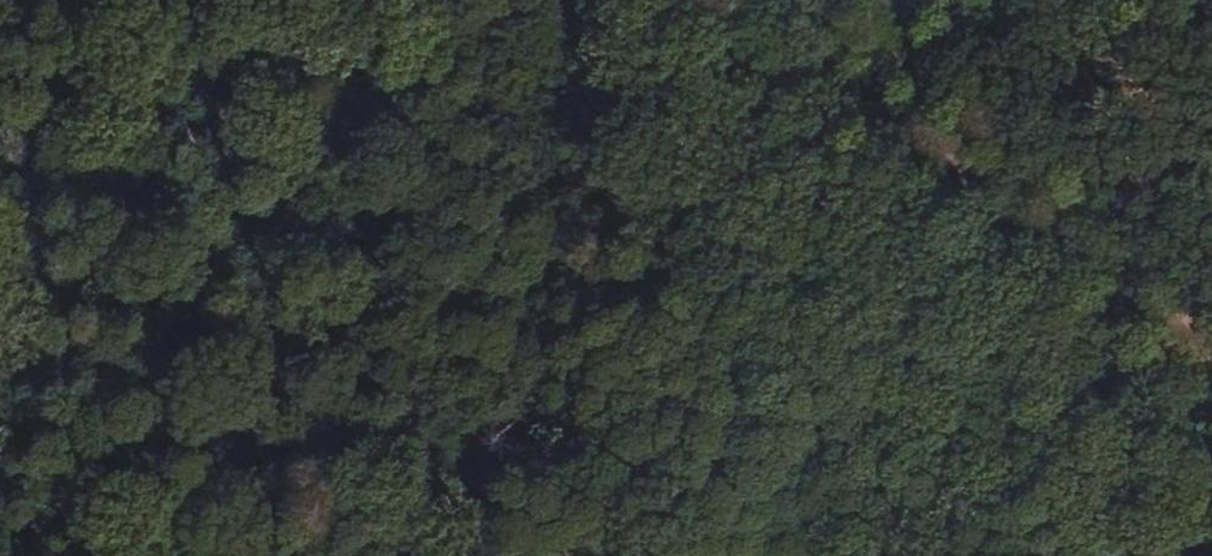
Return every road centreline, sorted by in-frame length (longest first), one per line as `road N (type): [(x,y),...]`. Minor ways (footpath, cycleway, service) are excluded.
road 1 (track): [(588,0),(847,111),(1211,351)]

